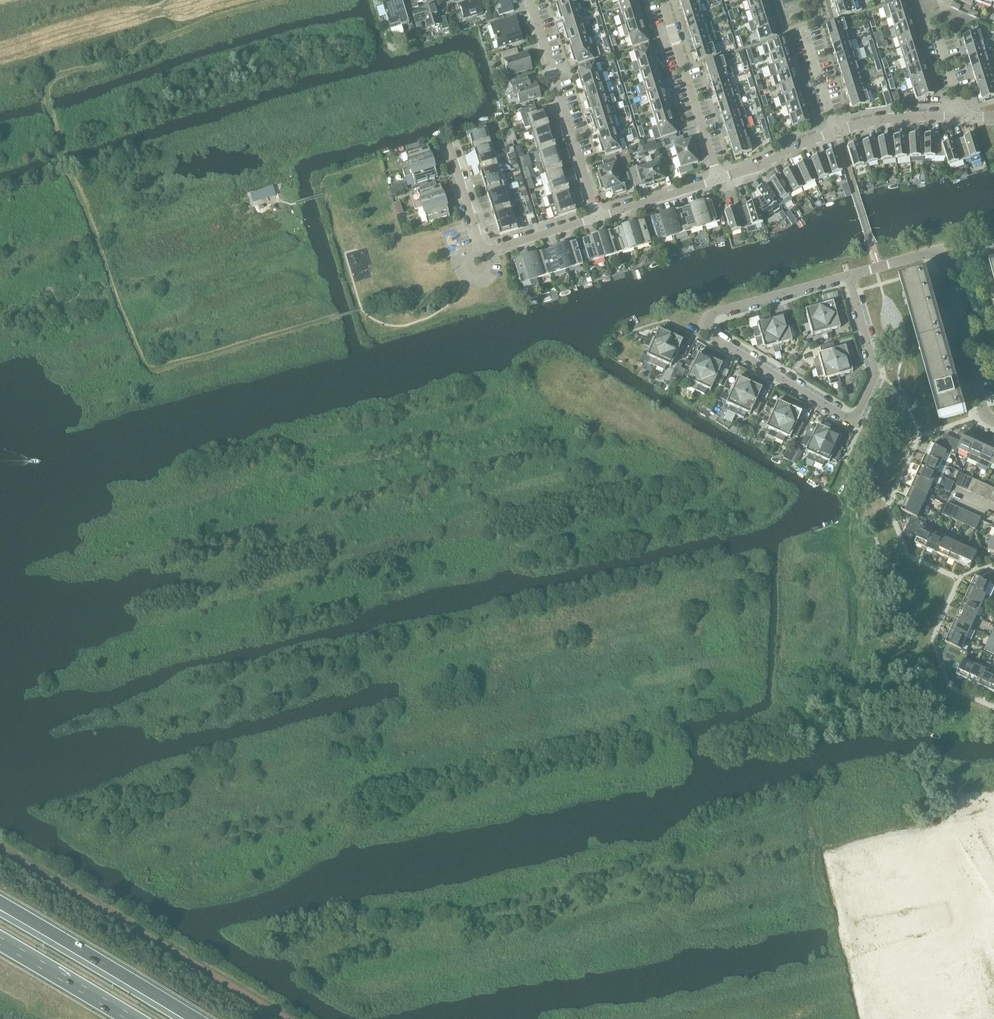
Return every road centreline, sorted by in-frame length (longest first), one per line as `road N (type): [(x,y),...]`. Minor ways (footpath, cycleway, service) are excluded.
road 1 (residential): [(853,421),(709,335),(706,321),(848,277)]
road 2 (residential): [(597,217),(531,0)]
road 3 (residential): [(597,217),(482,249),(451,147)]
road 4 (motorway): [(191,1018),(0,907)]
road 5 (residential): [(719,179),(662,0)]
road 6 (residential): [(993,423),(983,416),(941,271)]
road 7 (residential): [(853,421),(876,376),(848,277)]
road 8 (motorway): [(0,944),(130,1018)]
road 9 (residential): [(837,130),(897,117),(965,117)]
road 10 (residential): [(719,179),(597,217)]
road 11 (residential): [(837,130),(719,179)]

